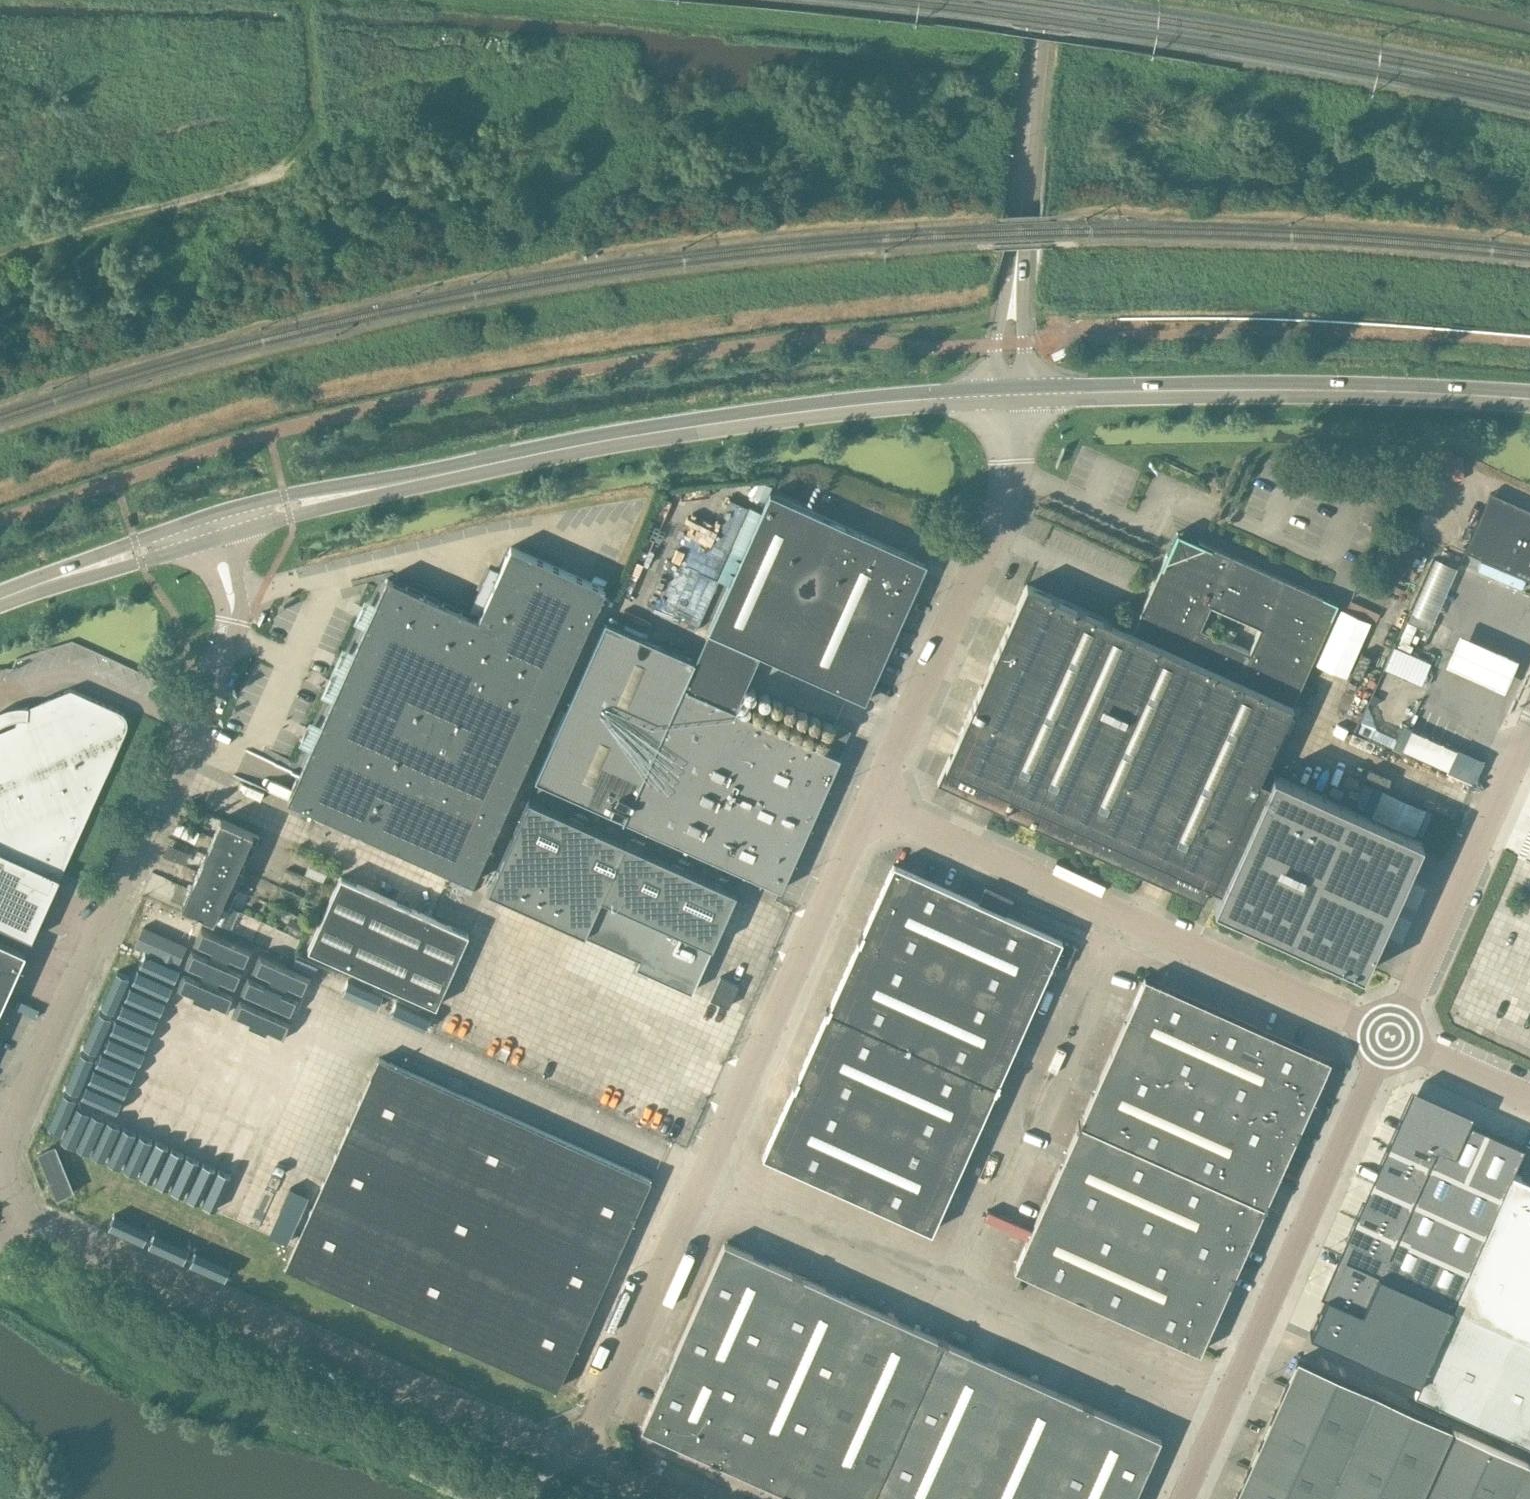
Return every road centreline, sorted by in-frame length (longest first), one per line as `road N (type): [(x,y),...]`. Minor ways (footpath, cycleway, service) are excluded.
road 1 (secondary): [(1011,394),(690,427),(216,528)]
road 2 (unclassified): [(577,1458),(870,804)]
road 3 (unclassified): [(577,1458),(28,1217)]
road 4 (track): [(0,251),(175,196),(583,116)]
road 5 (unclassified): [(1390,1035),(870,804)]
road 6 (unclassified): [(28,1217),(9,1188),(1,1153),(192,723)]
road 7 (secondary): [(1529,398),(1313,388),(1011,394)]
road 8 (unclassified): [(1182,1498),(1390,1035)]
road 9 (unclassified): [(870,804),(1002,513),(1012,482),(1011,394)]
road 10 (unclassified): [(1011,394),(1042,0)]
road 11 (unclassified): [(1390,1035),(1529,724)]
road 12 (secondary): [(216,528),(0,599)]
road 13 (unclassified): [(0,699),(59,674),(86,676),(192,723)]
road 14 (unclassified): [(192,723),(230,633),(232,600),(216,528)]
road 15 (unclassified): [(1529,1098),(1390,1035)]

